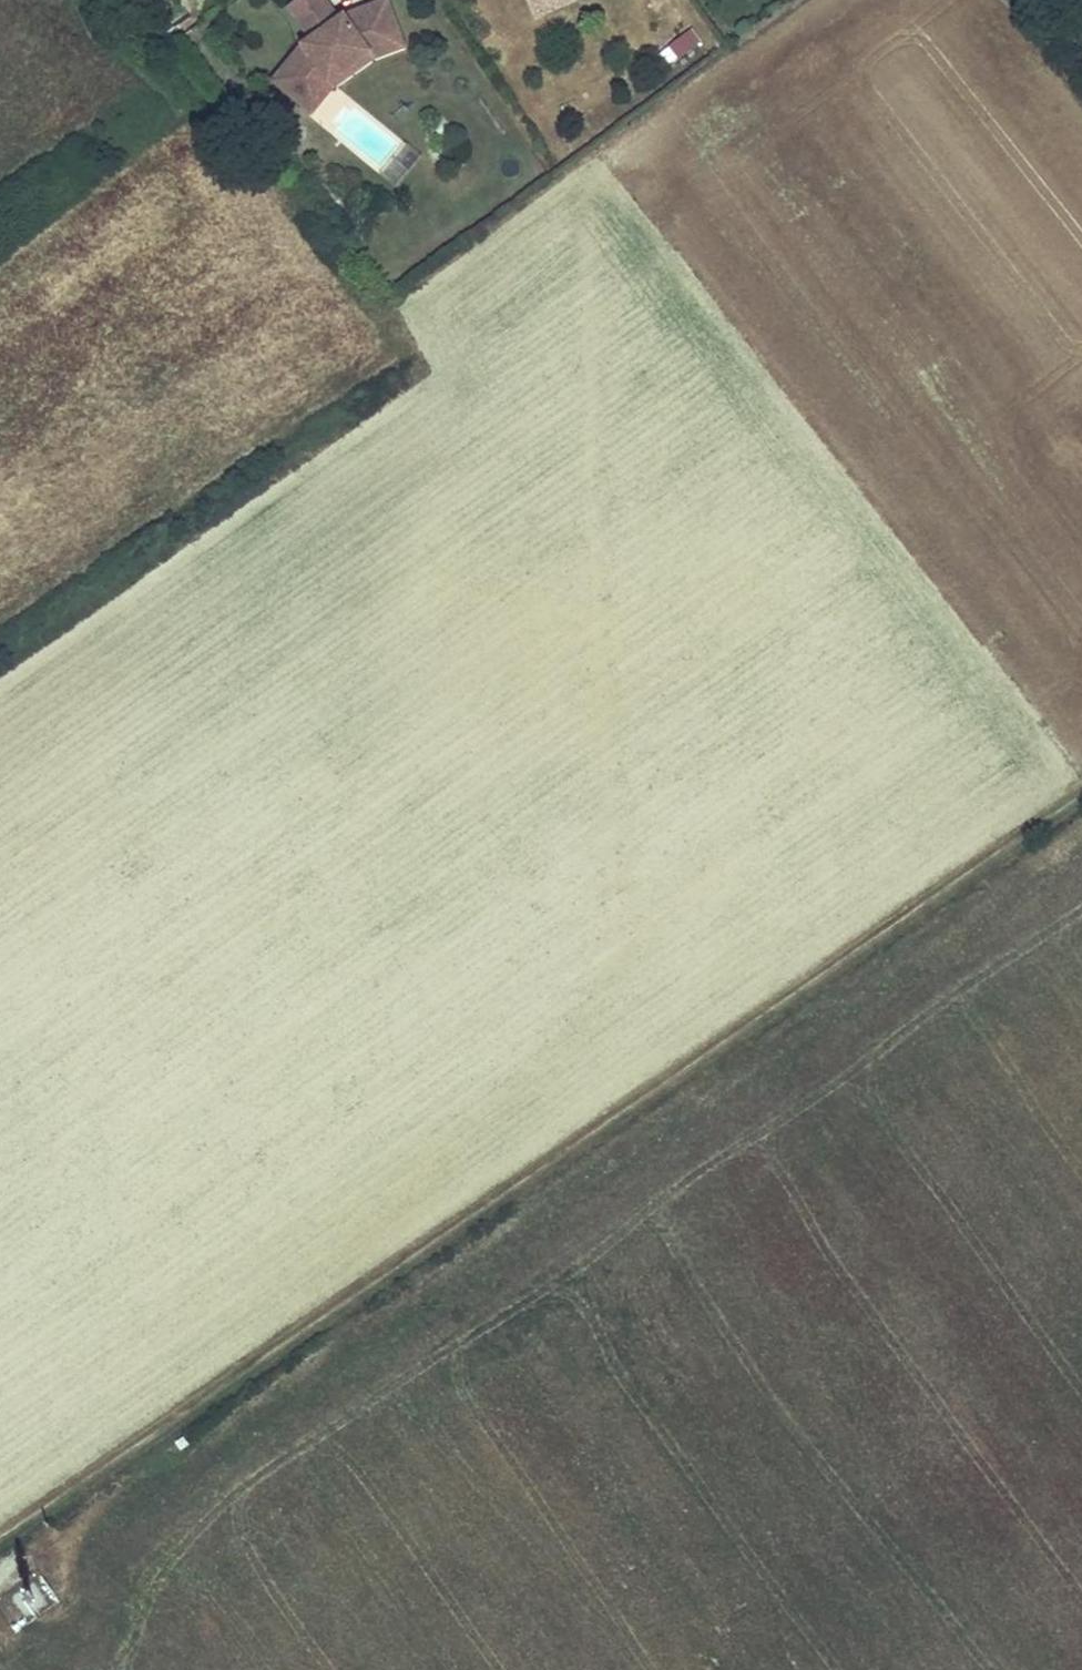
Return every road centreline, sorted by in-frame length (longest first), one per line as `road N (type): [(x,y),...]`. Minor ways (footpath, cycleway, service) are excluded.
road 1 (track): [(1081,793),(0,1533)]

